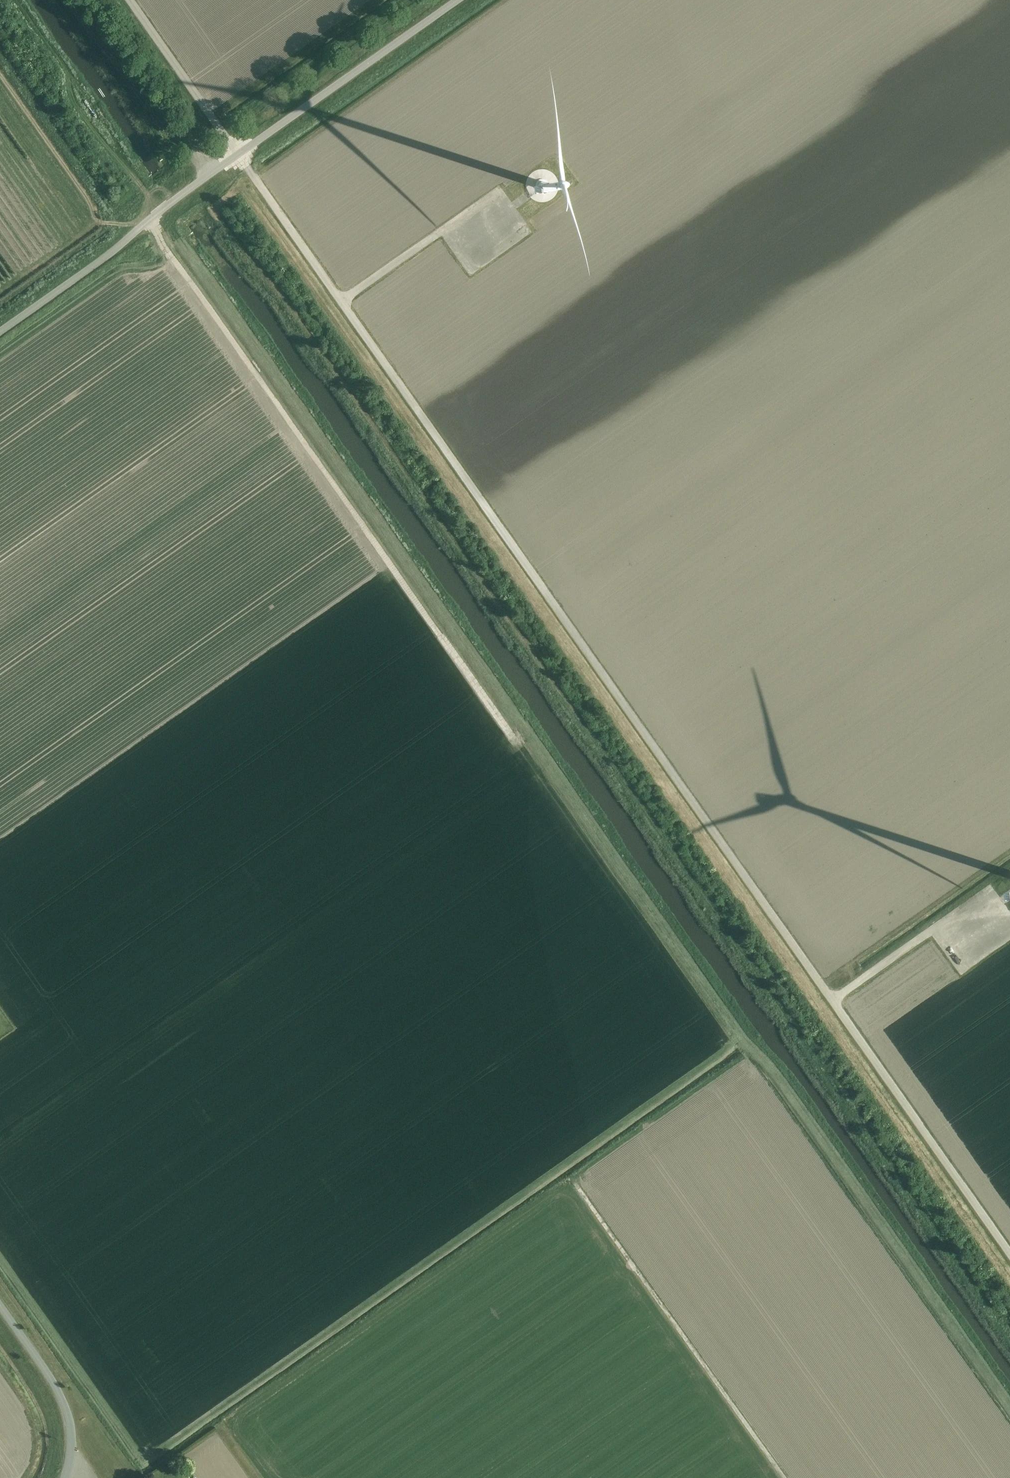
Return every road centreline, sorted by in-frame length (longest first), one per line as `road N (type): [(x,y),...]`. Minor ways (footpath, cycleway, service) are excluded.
road 1 (unclassified): [(0,331),(457,0)]
road 2 (track): [(16,0),(72,78),(72,100),(156,215)]
road 3 (unclassified): [(67,1477),(68,1413),(0,1305)]

